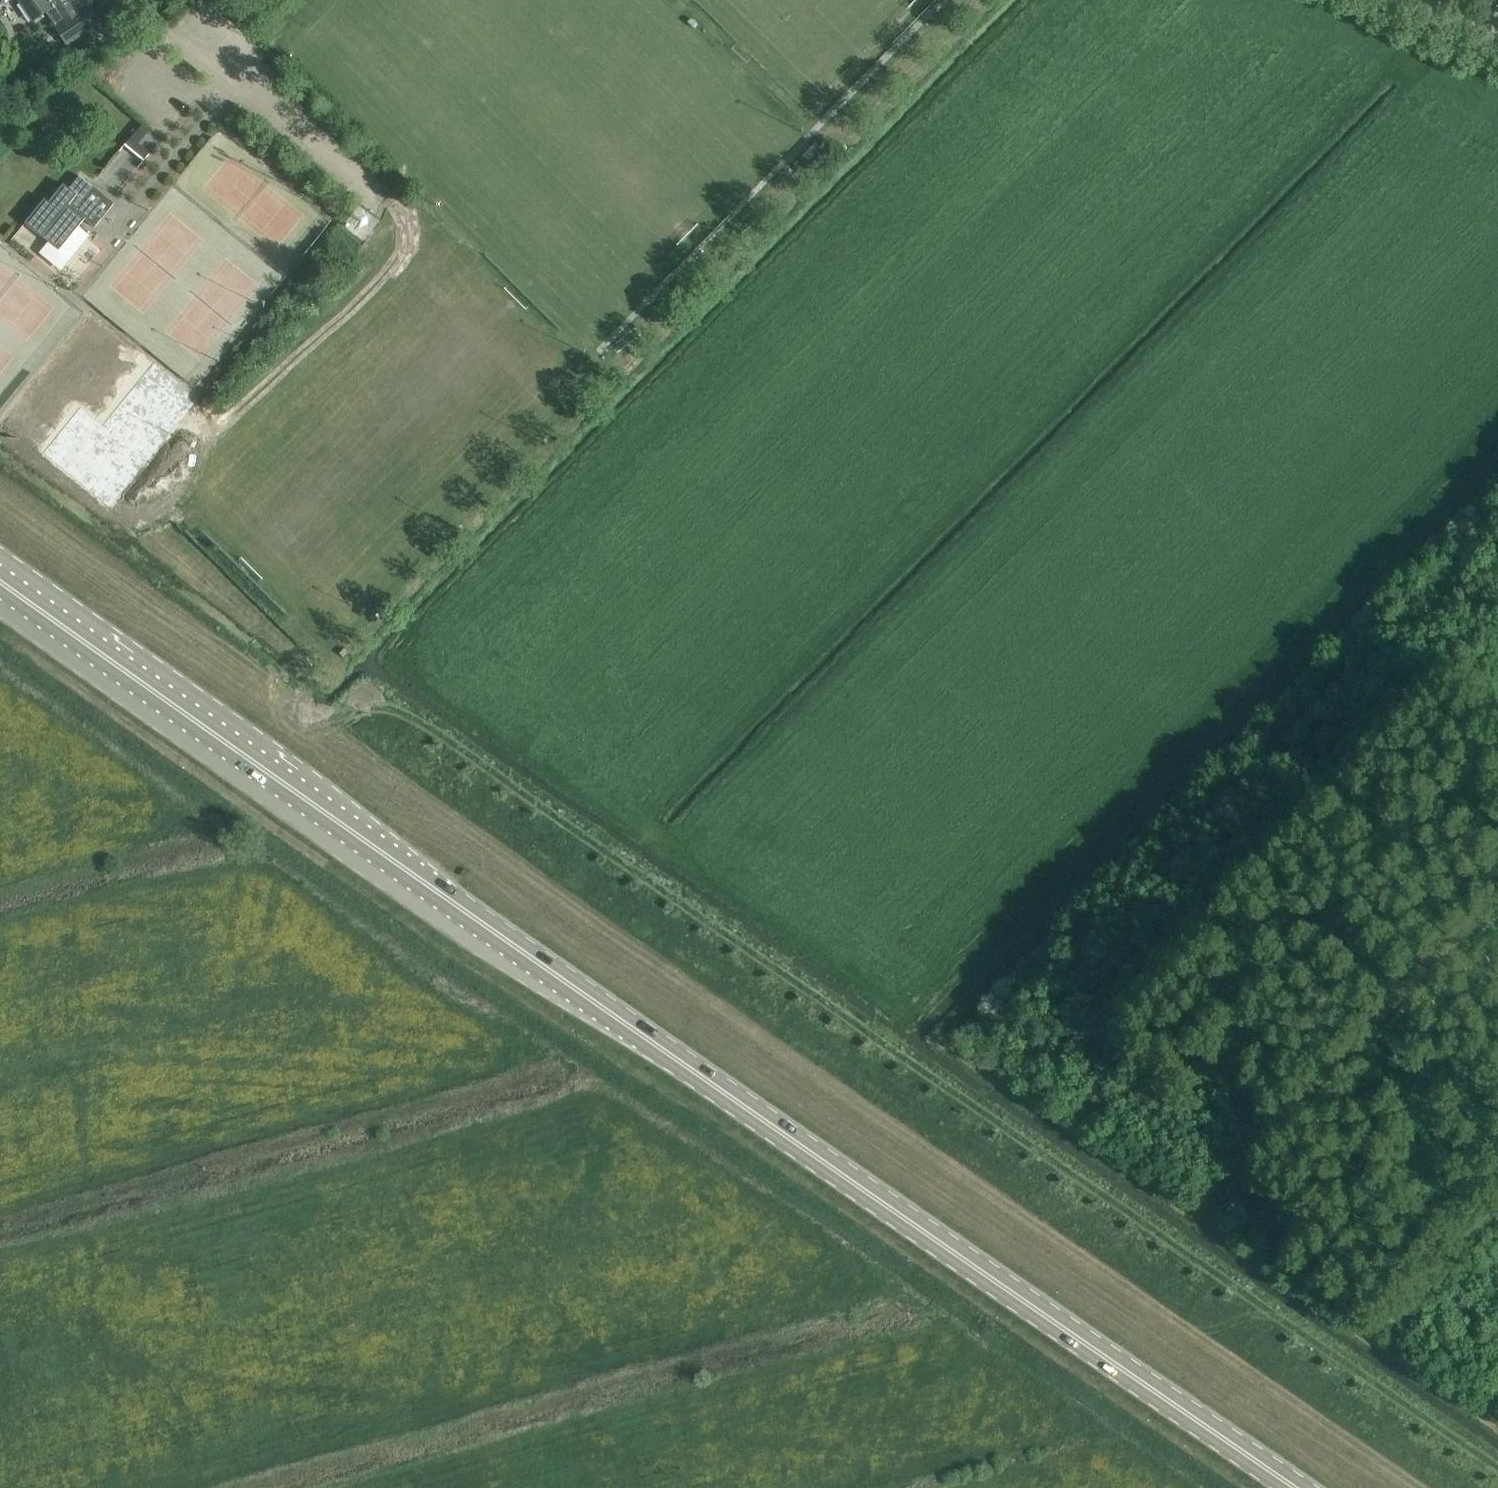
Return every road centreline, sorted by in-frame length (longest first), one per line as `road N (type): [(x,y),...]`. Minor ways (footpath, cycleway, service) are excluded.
road 1 (primary): [(1298,1487),(0,580)]

